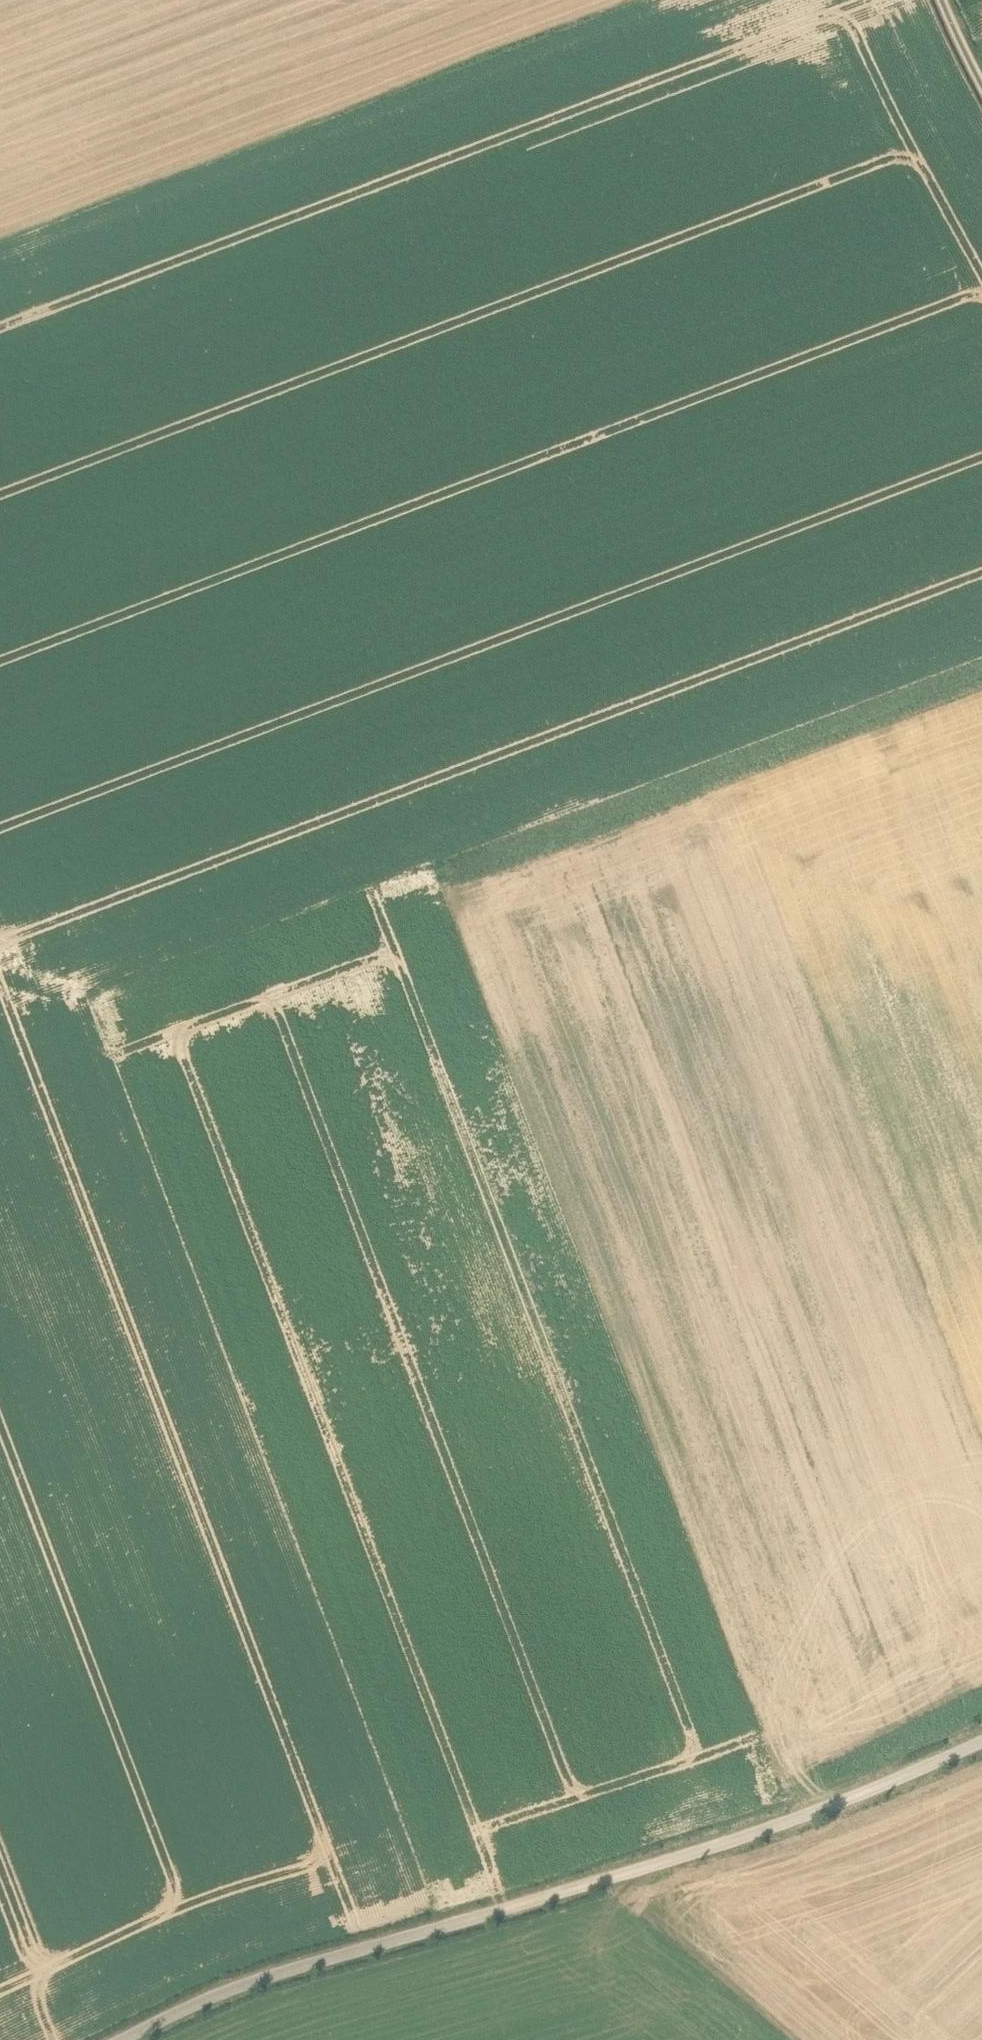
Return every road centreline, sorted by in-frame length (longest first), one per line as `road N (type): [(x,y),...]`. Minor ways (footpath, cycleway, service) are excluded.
road 1 (unclassified): [(981,1741),(725,1842),(248,1983),(122,2039)]

